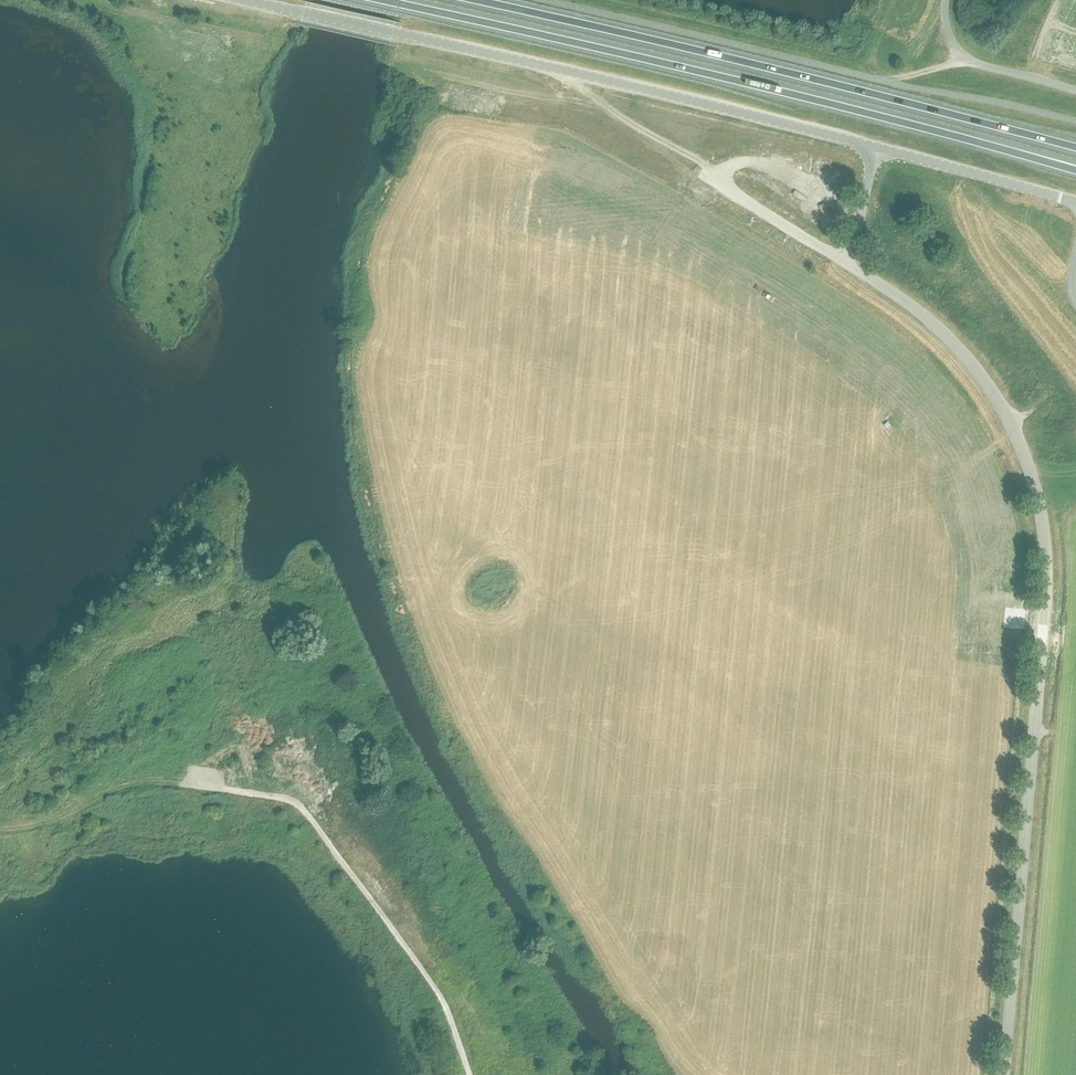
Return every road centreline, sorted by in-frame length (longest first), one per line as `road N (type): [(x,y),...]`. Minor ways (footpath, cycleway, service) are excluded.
road 1 (unclassified): [(1008,1074),(1048,611),(1037,486),(1002,405),(958,347),(849,265)]
road 2 (trunk): [(383,0),(743,82),(1075,171)]
road 3 (unclassified): [(245,0),(874,146)]
road 4 (trunk): [(1075,149),(474,0)]
road 5 (unclassified): [(849,265),(712,181),(743,160),(766,161)]
road 6 (unclassified): [(874,146),(1075,202)]
road 7 (unclassified): [(1075,92),(958,50),(945,0)]
road 8 (track): [(766,161),(802,162),(828,175),(832,189),(823,203),(793,200)]
road 9 (unclassified): [(849,265),(874,146)]

